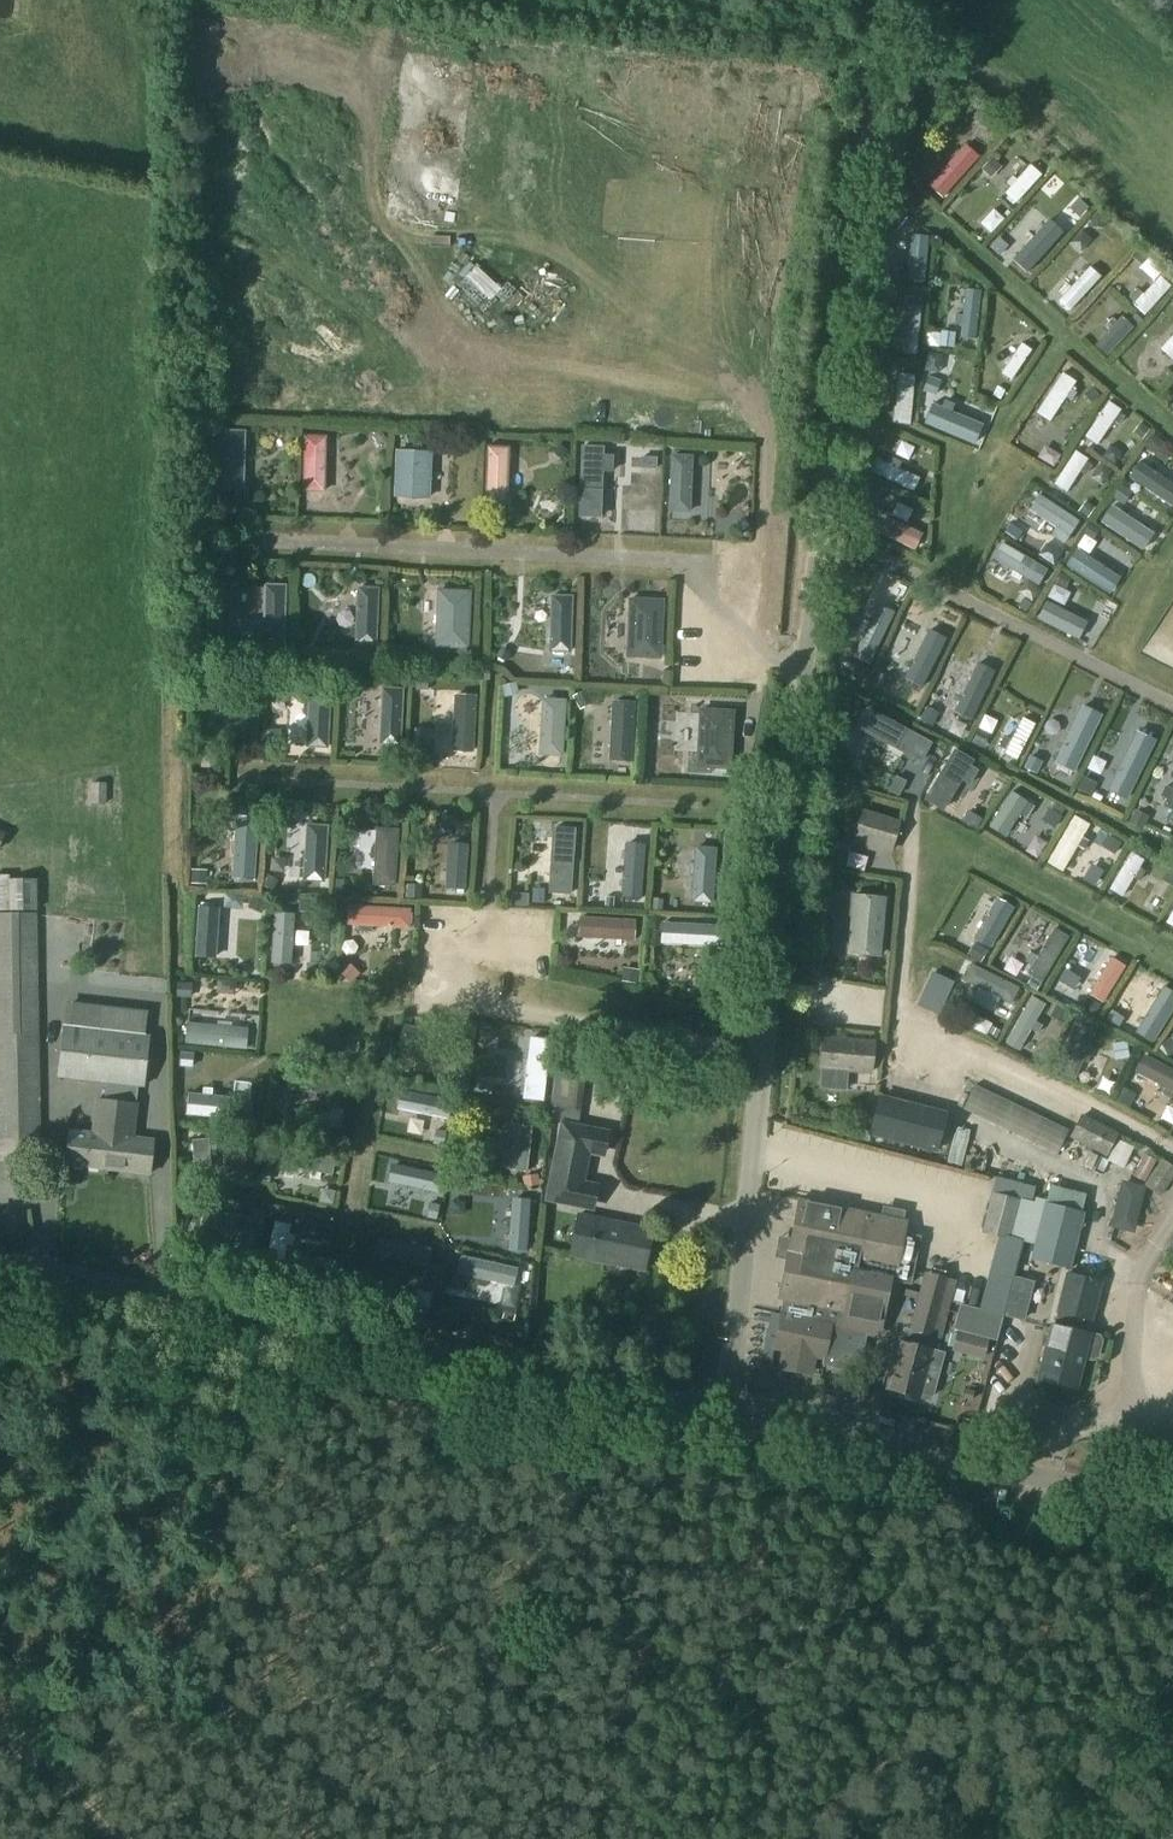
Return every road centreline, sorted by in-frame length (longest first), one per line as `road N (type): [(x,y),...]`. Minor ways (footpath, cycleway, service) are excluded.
road 1 (unclassified): [(720,1419),(872,0)]
road 2 (unclassified): [(720,1419),(0,1267)]
road 3 (unclassified): [(1172,1512),(720,1419)]
road 4 (track): [(1172,1724),(1064,1706),(984,1713),(910,1744),(817,1822),(783,1838)]
road 5 (track): [(701,1838),(816,1607),(866,1450)]
road 6 (track): [(117,1838),(0,1712)]

